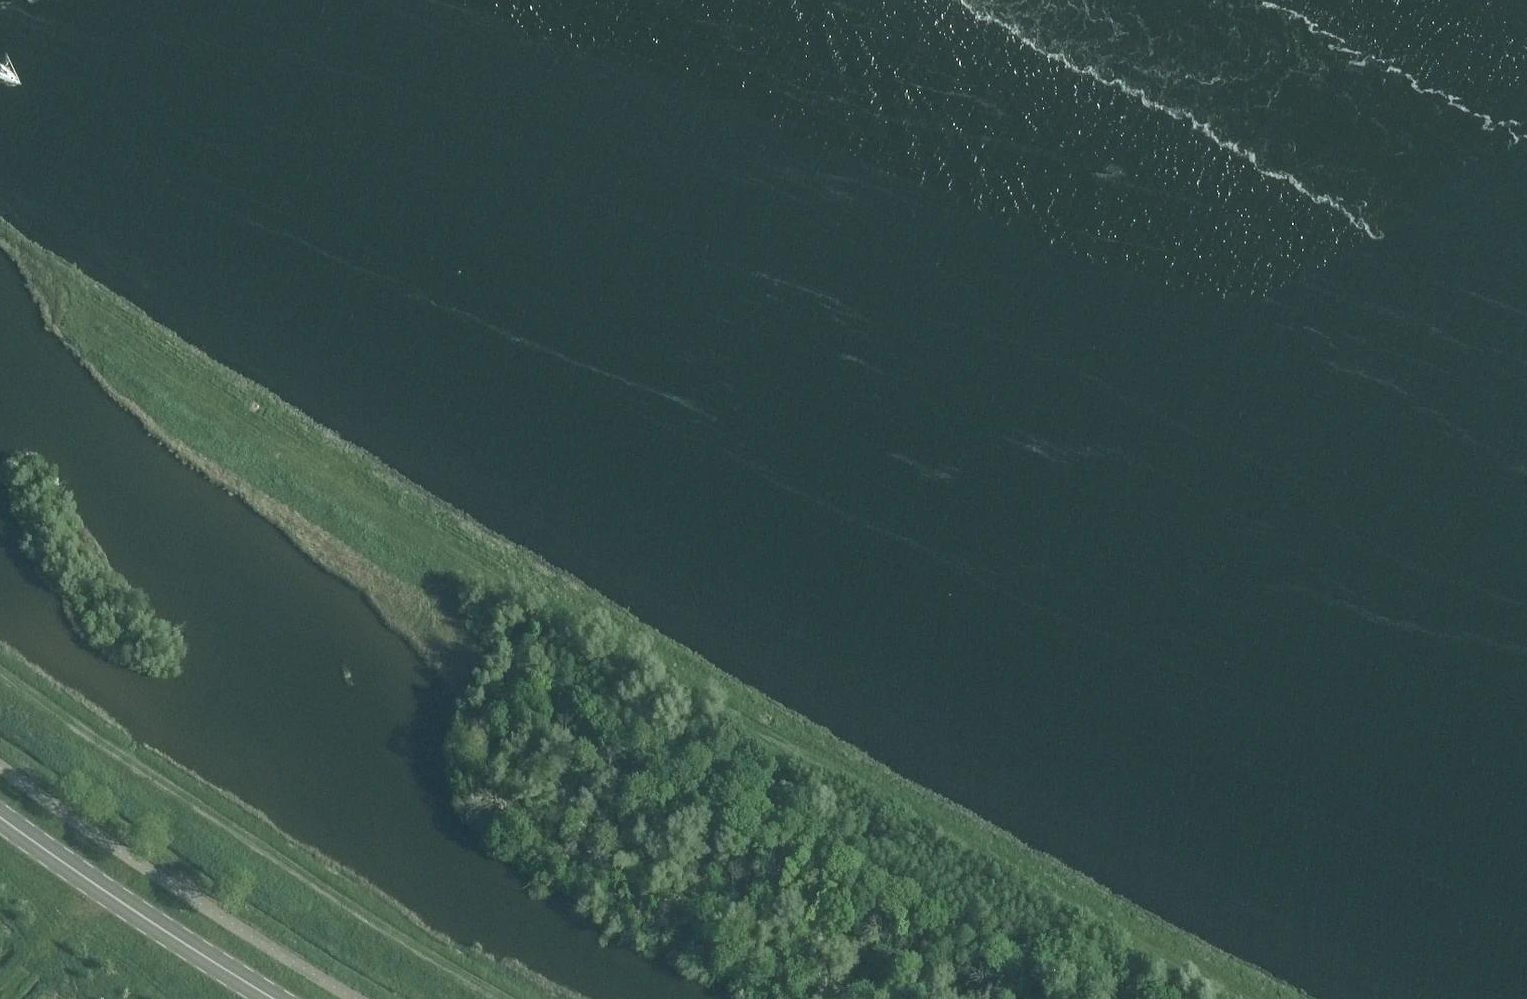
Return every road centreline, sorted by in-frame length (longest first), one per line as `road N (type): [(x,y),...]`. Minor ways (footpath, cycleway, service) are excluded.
road 1 (track): [(505,998),(0,672)]
road 2 (primary): [(276,998),(0,817)]

